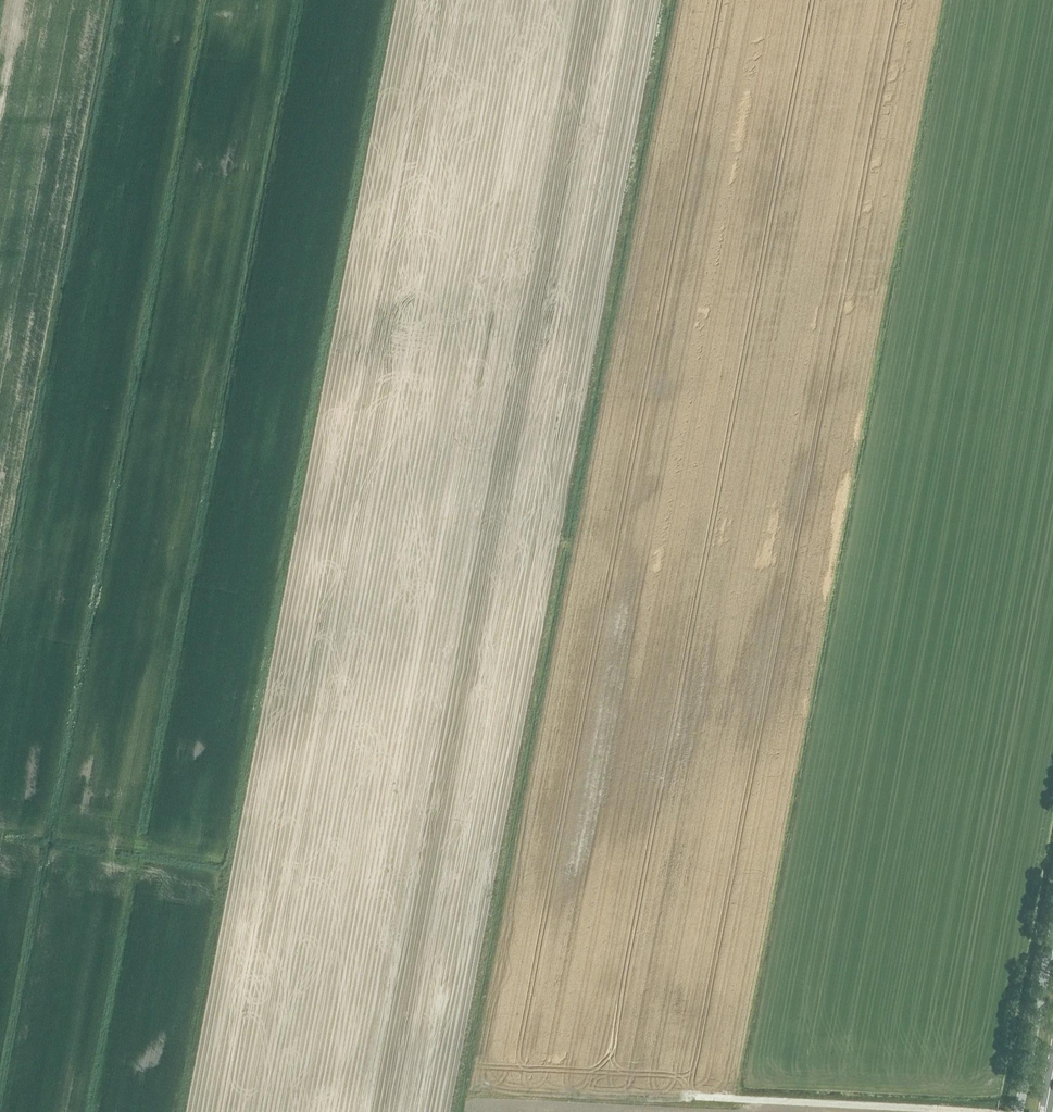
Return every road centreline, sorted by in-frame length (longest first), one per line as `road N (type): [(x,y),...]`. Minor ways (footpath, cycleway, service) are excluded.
road 1 (unclassified): [(1018,1111),(1052,929)]

